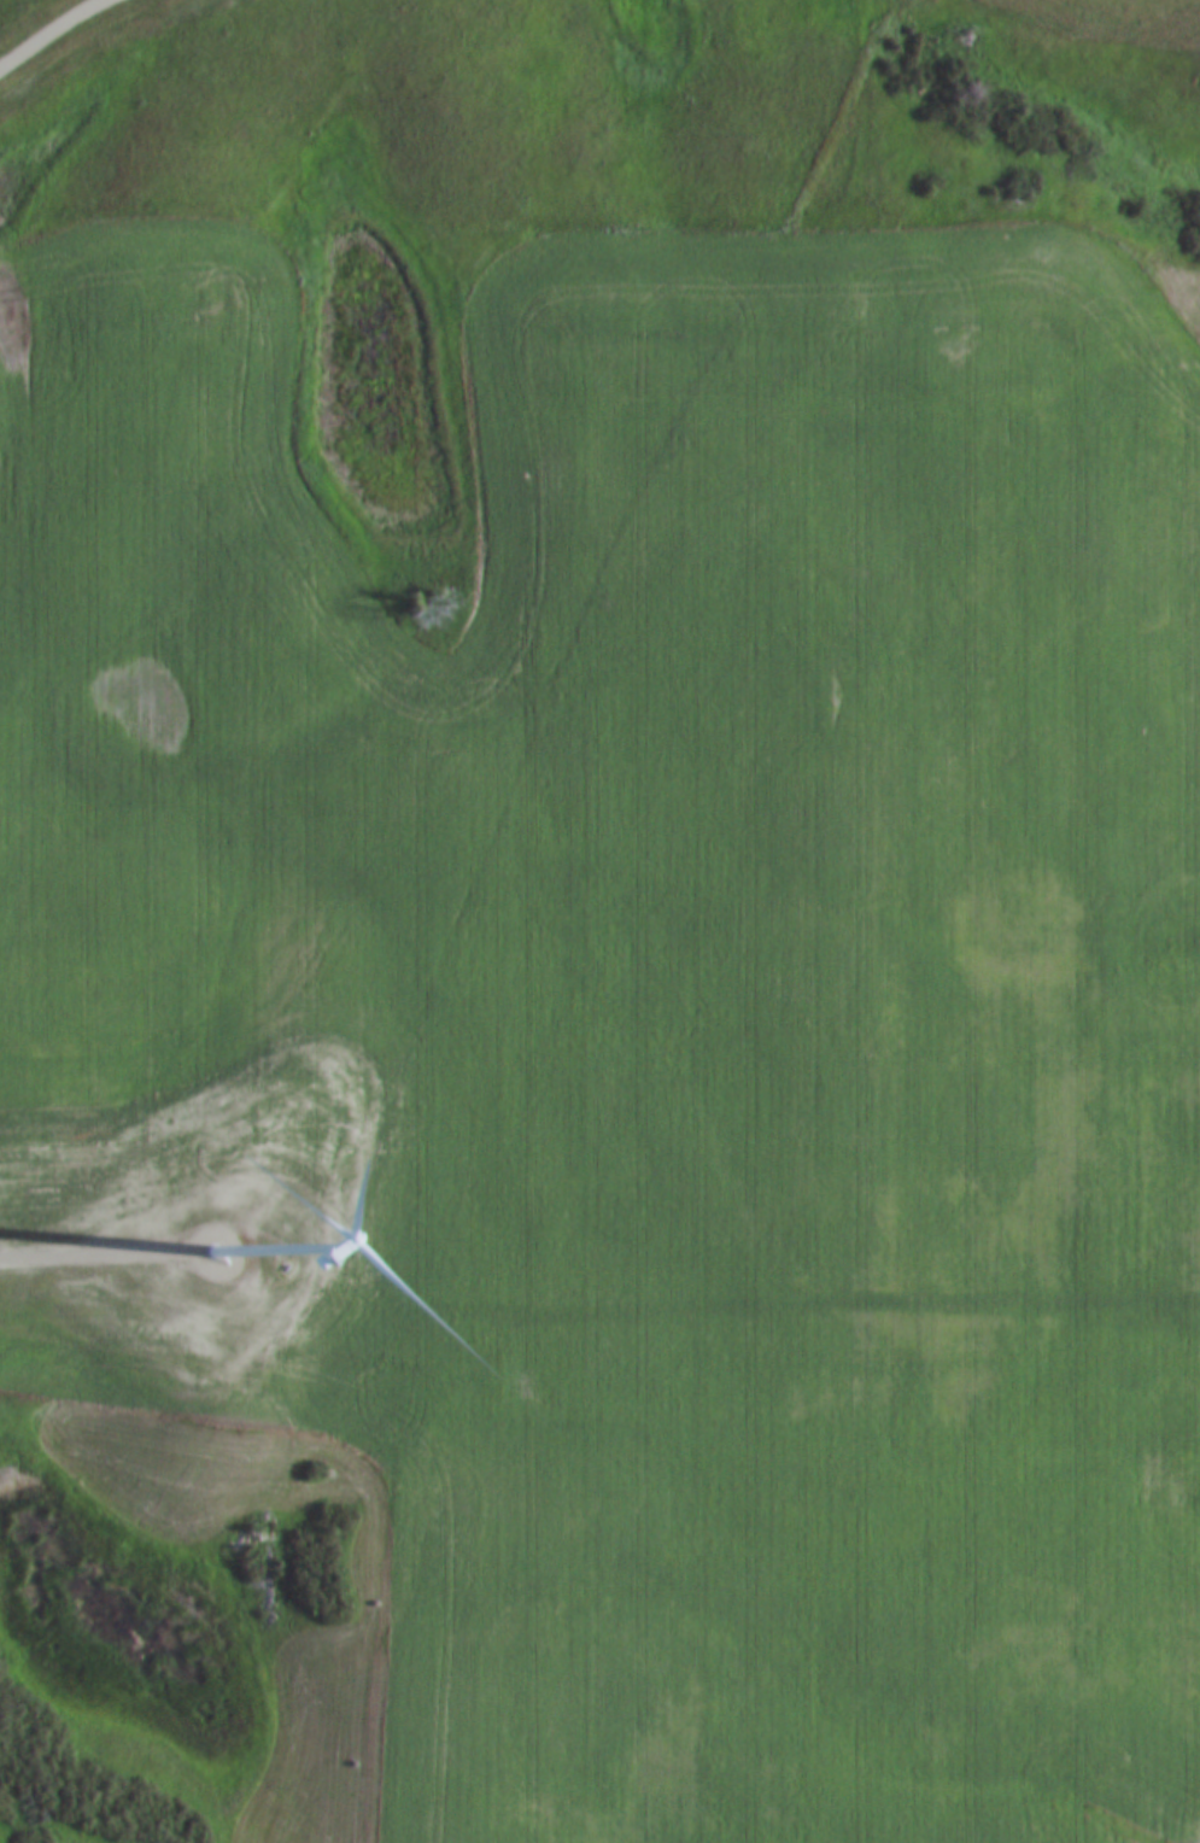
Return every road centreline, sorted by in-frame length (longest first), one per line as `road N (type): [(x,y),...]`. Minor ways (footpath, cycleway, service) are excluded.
road 1 (track): [(0,1267),(129,1258)]

